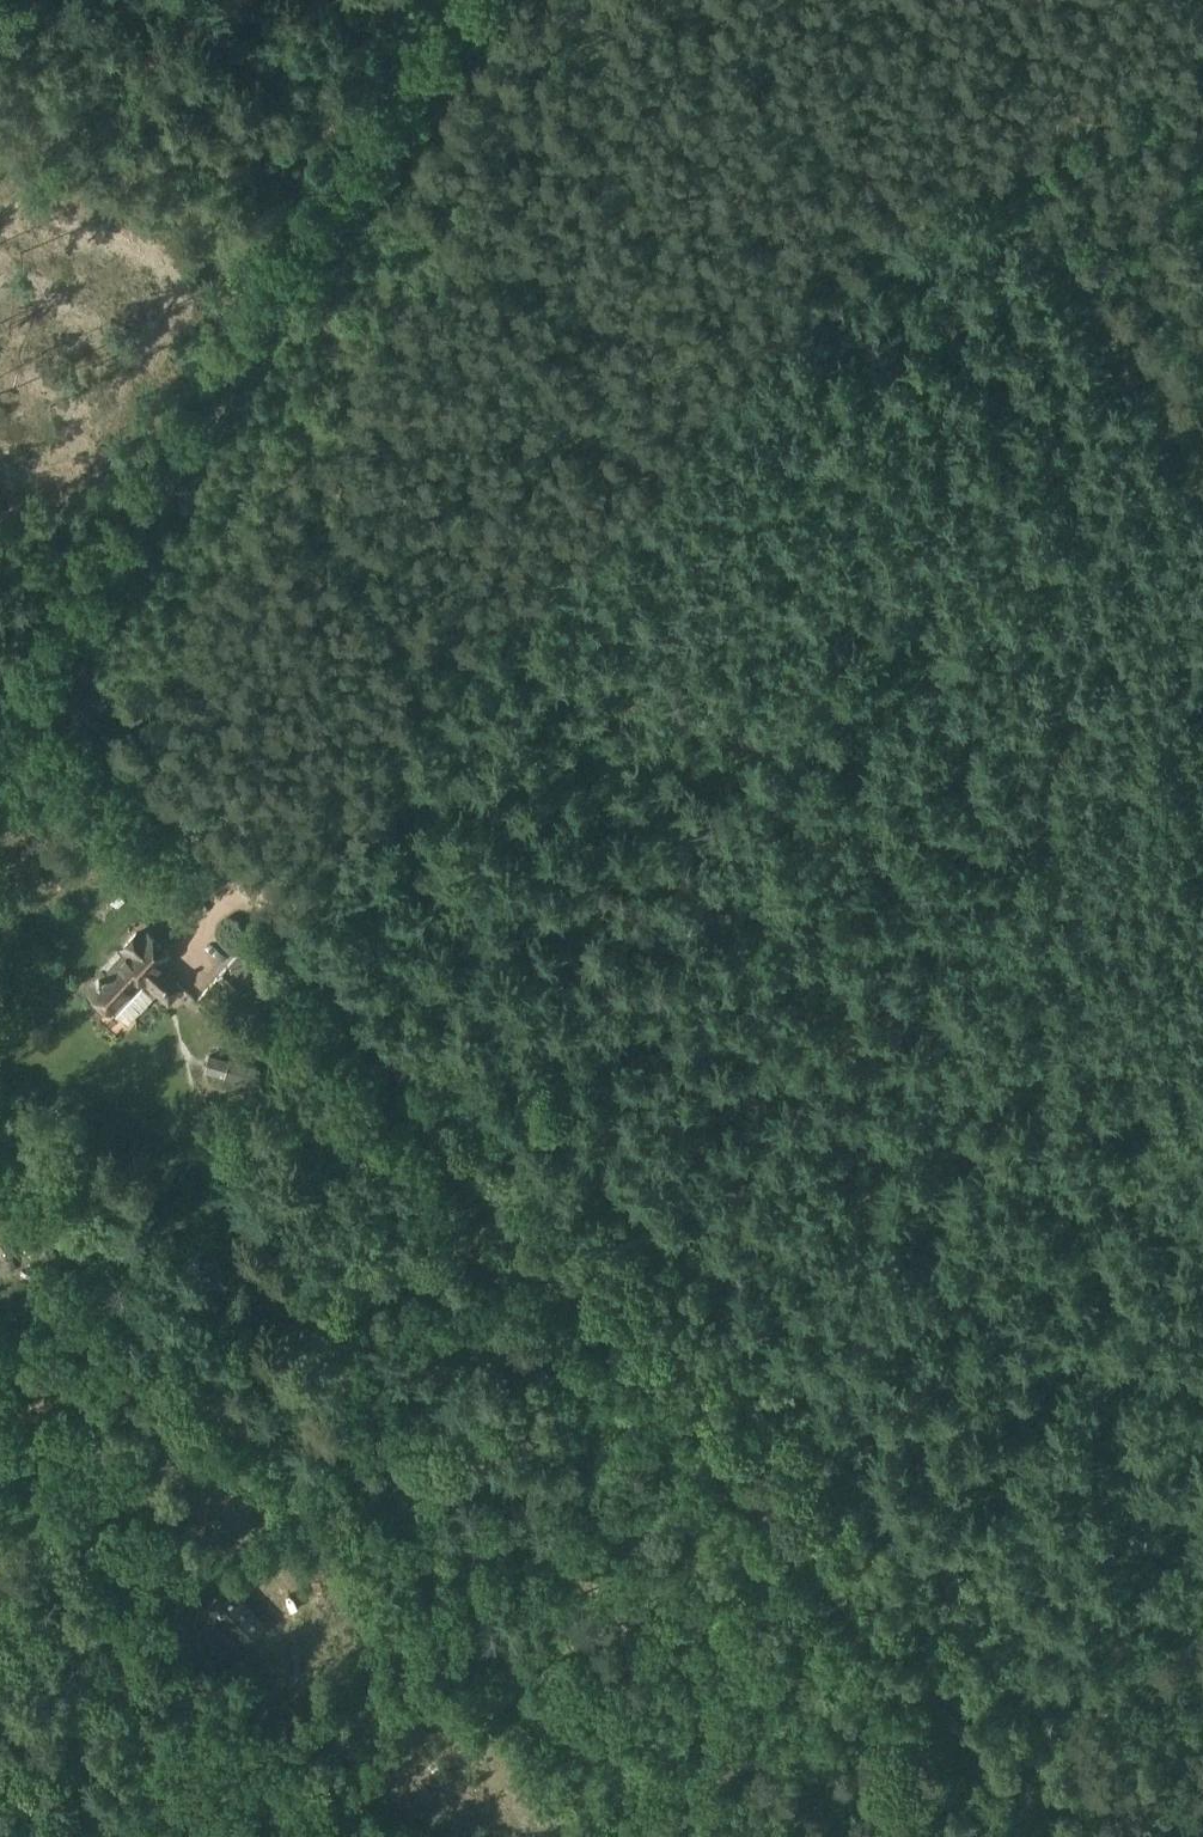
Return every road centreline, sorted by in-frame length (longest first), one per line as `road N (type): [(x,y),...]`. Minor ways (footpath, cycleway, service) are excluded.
road 1 (track): [(294,935),(362,1019),(449,1170),(1052,1836)]
road 2 (track): [(54,696),(512,0)]
road 3 (track): [(54,696),(294,935)]

